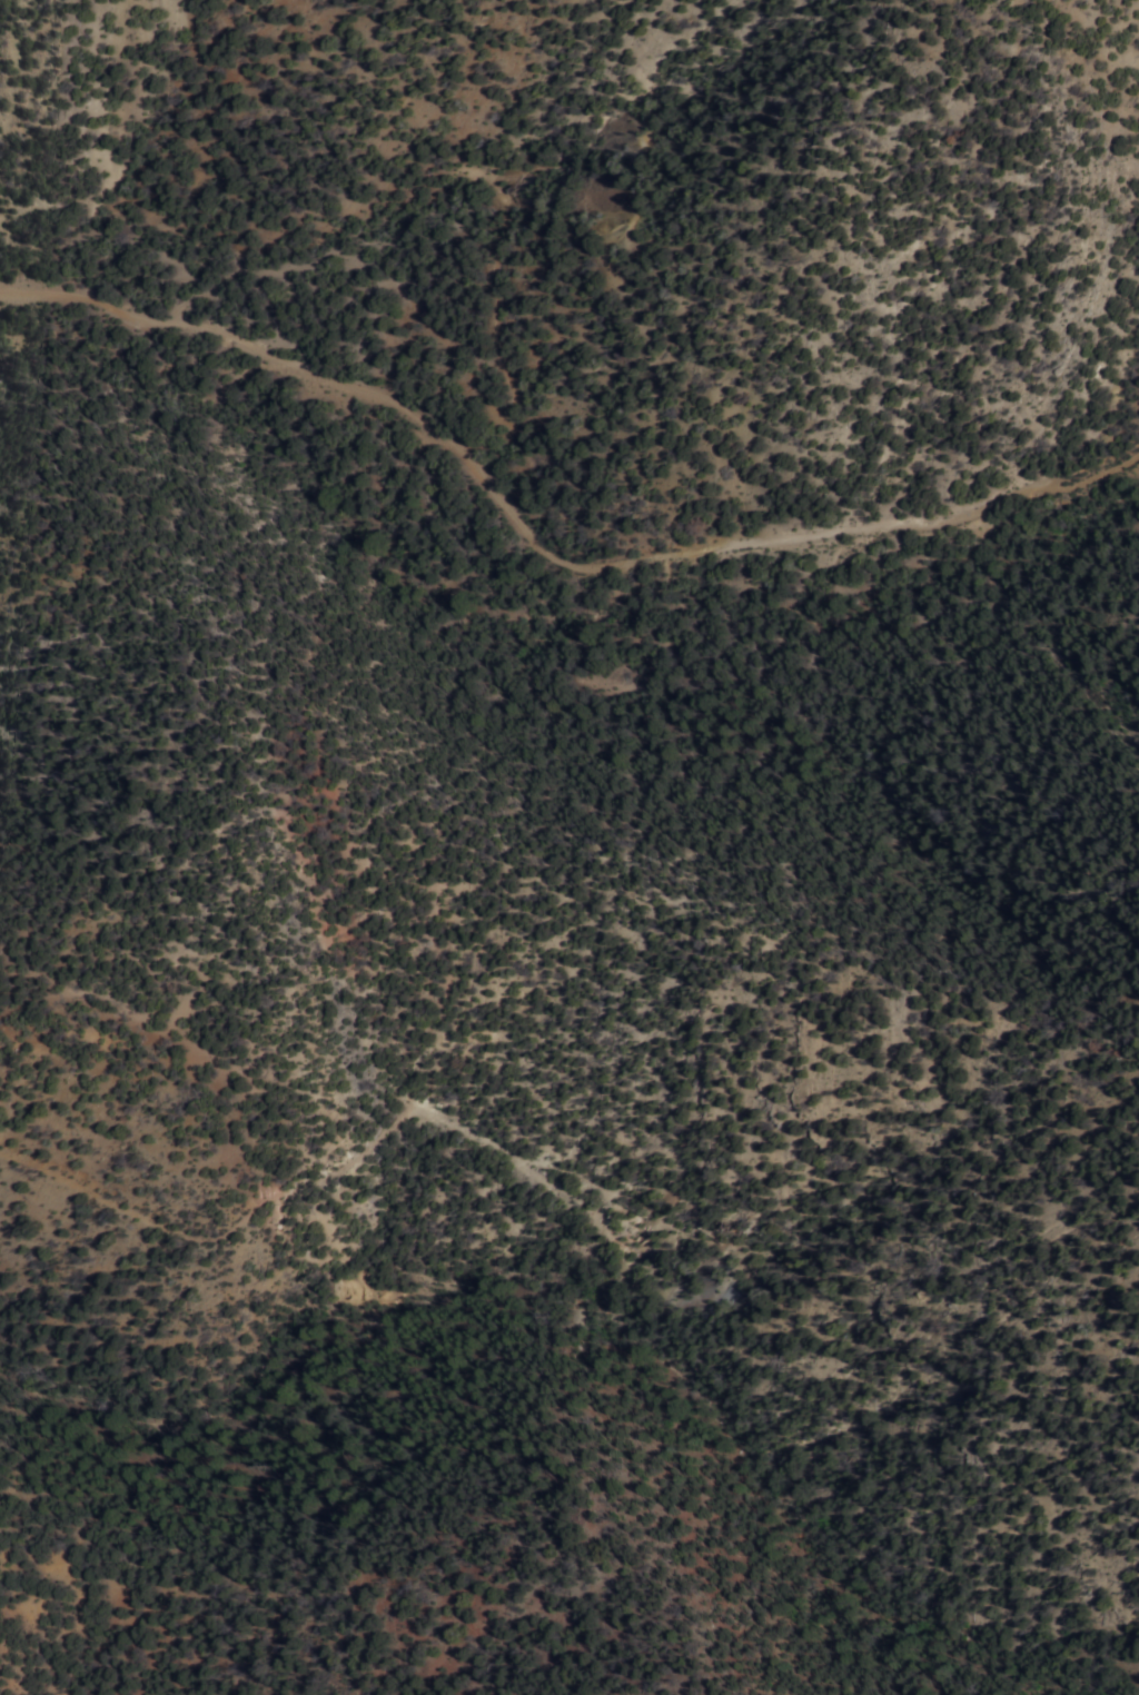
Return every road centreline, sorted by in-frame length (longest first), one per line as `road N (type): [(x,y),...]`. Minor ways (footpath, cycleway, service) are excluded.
road 1 (track): [(0,300),(98,306),(143,325),(227,336),(428,424),(471,450),(553,558),(591,576),(996,528),(1138,482)]

